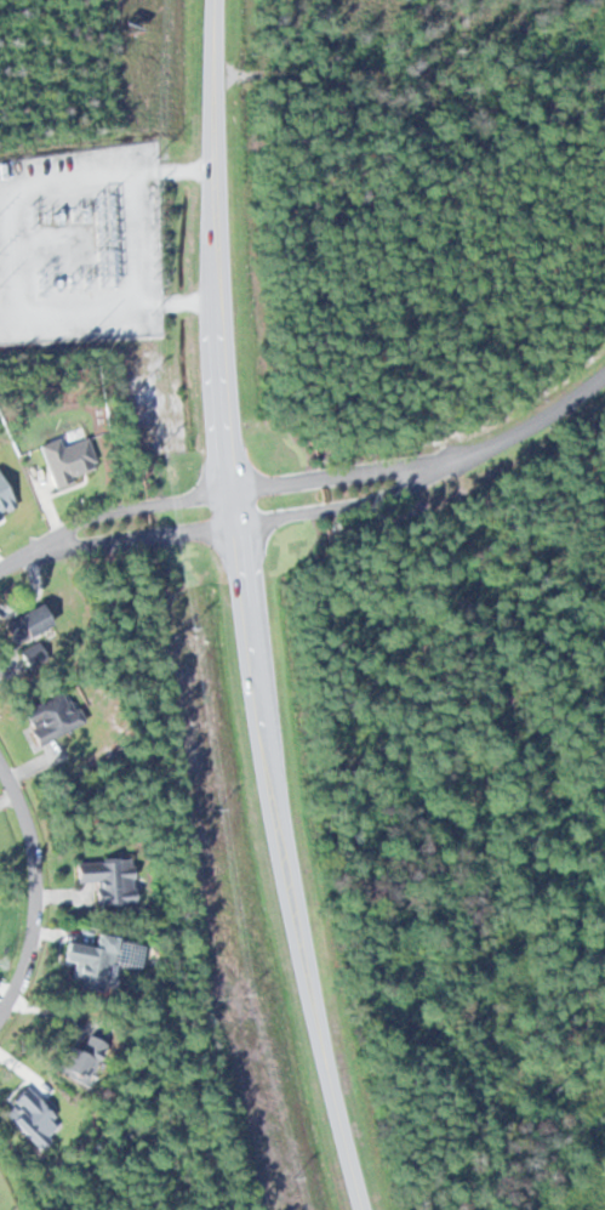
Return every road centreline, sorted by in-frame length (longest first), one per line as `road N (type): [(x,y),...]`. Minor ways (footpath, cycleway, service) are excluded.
road 1 (secondary): [(218,0),(212,180),(232,504),(316,1018),(372,1209)]
road 2 (residential): [(232,504),(506,433),(604,378)]
road 3 (residential): [(0,751),(34,854),(34,930),(0,1012)]
road 4 (residential): [(0,577),(81,536),(232,504)]

